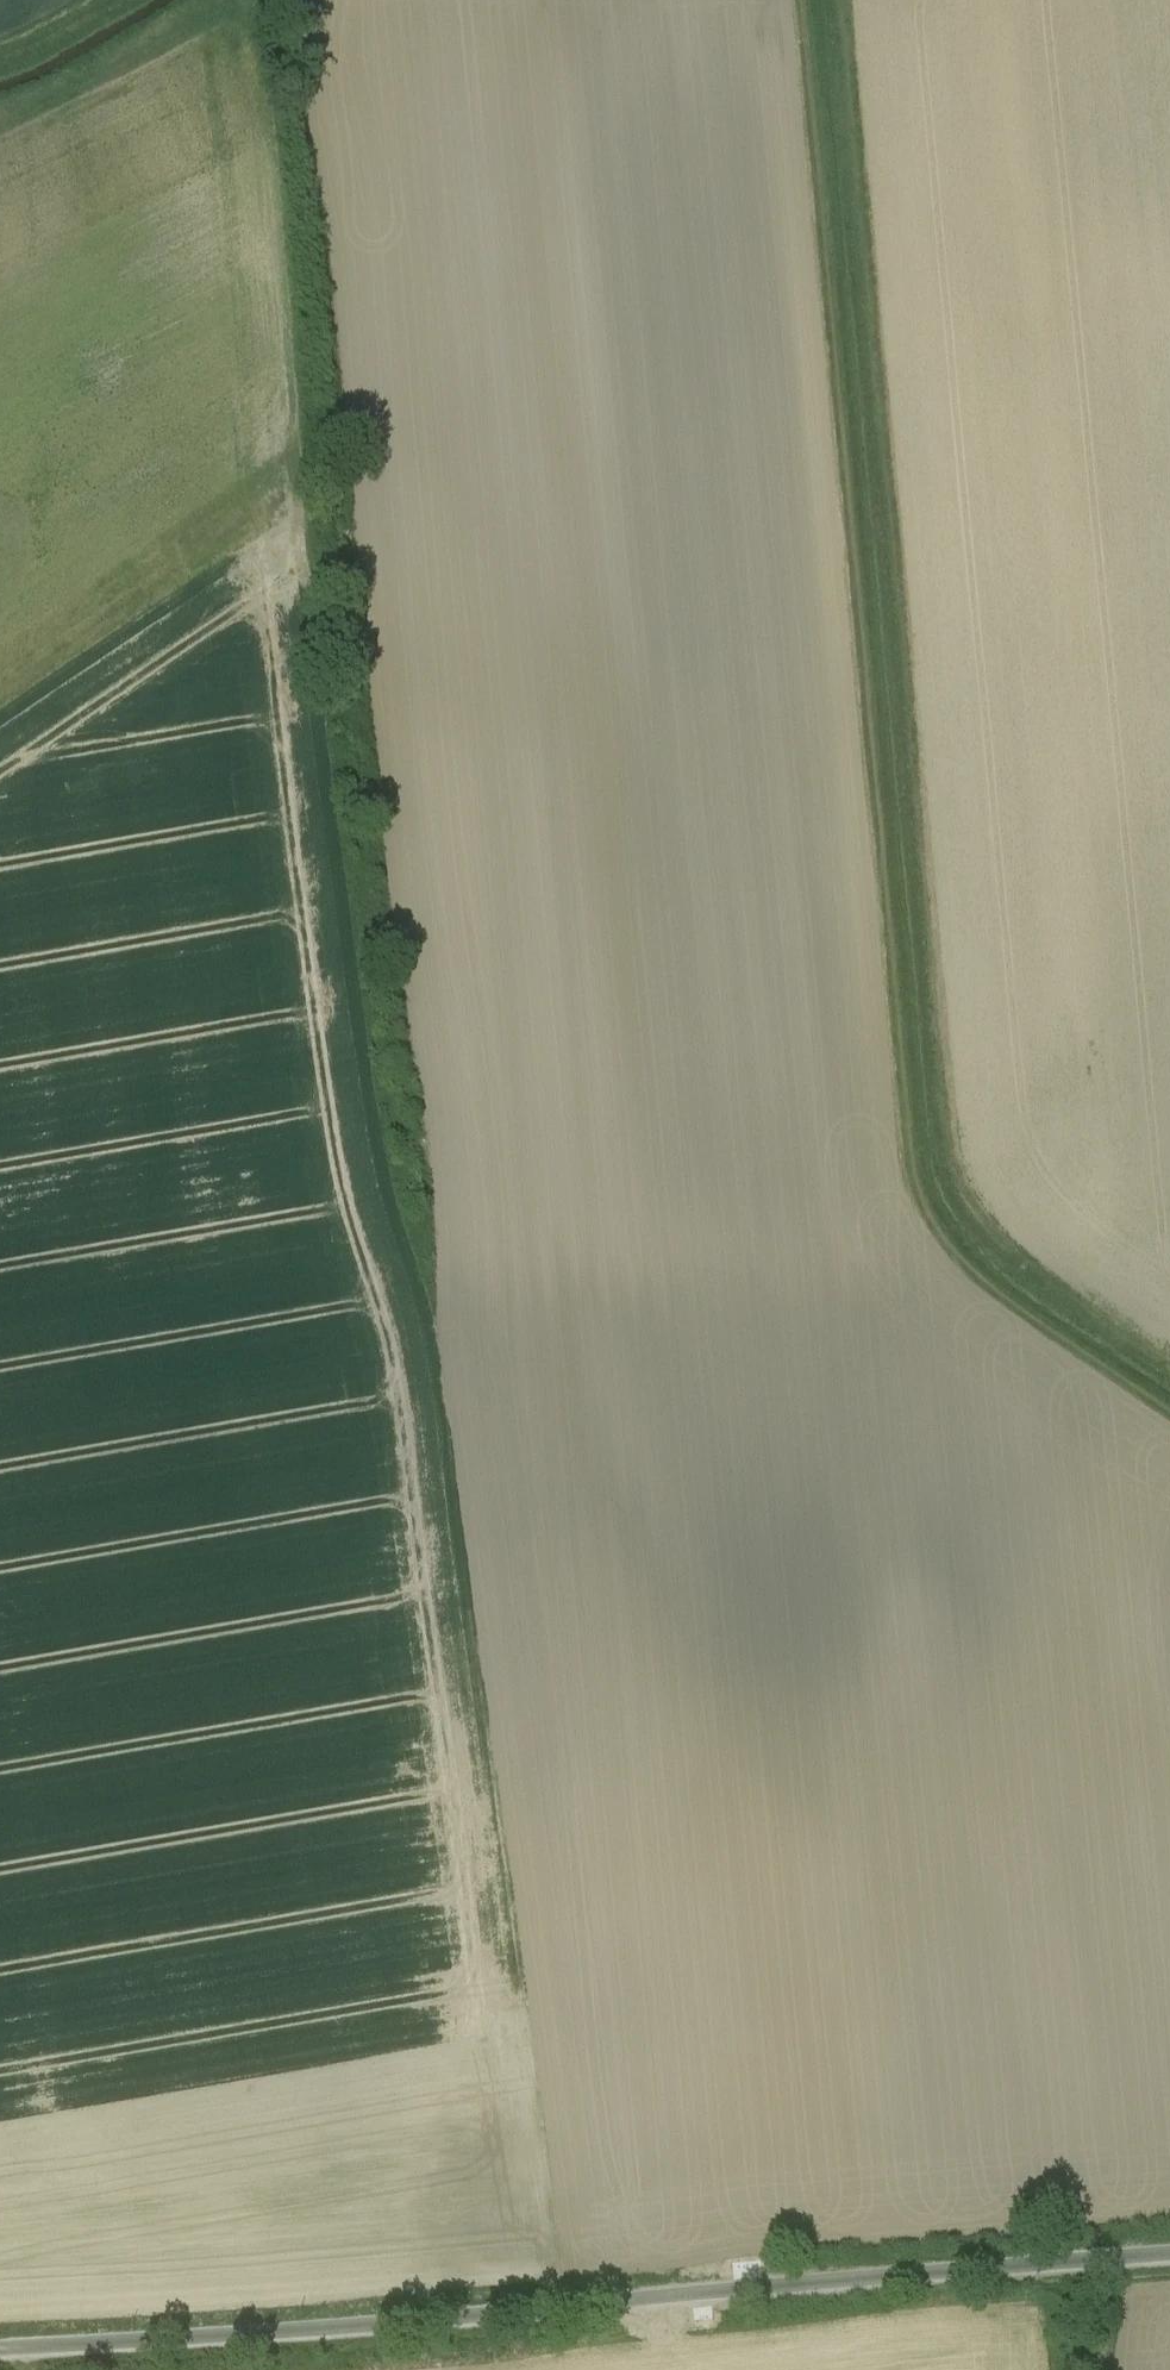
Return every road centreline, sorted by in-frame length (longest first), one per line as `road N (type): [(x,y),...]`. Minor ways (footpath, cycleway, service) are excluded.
road 1 (unclassified): [(1169,2250),(941,2265),(341,2334),(0,2349)]

